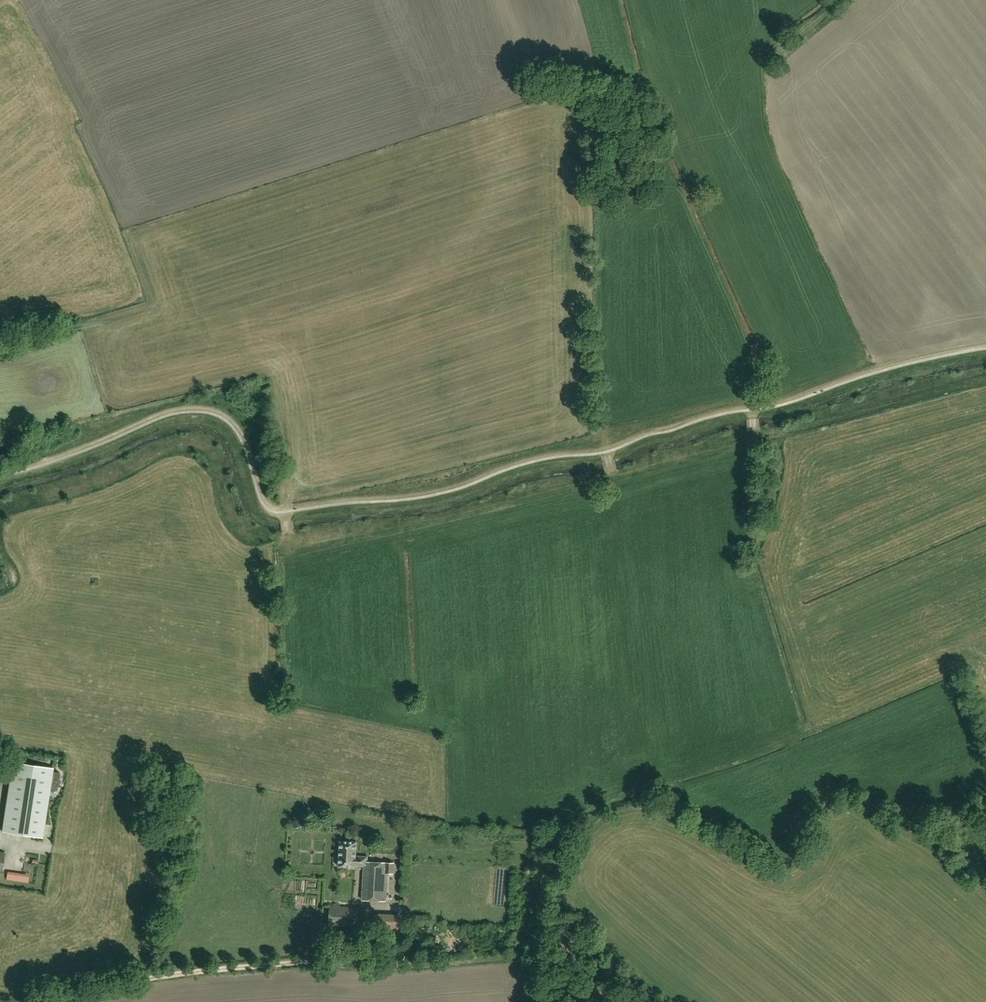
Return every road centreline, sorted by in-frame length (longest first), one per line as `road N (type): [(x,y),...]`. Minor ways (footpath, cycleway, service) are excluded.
road 1 (track): [(48,1001),(148,980),(310,963),(364,933)]
road 2 (track): [(310,963),(402,971),(534,956)]

